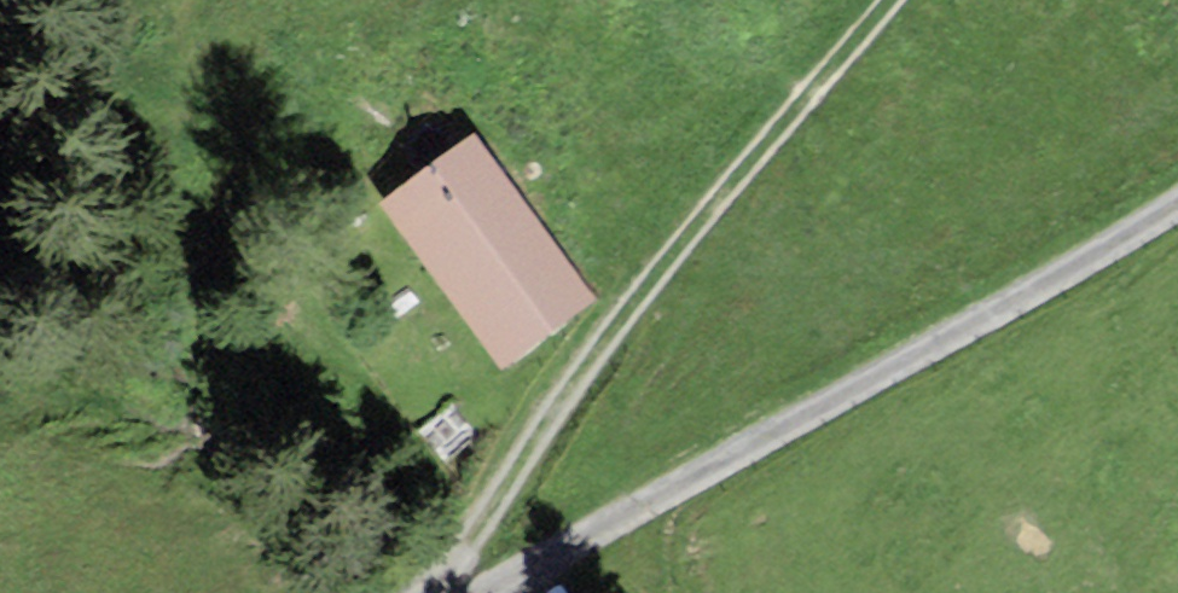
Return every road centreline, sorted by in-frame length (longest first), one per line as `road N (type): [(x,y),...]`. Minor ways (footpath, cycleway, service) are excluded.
road 1 (track): [(1177,201),(937,357),(462,592)]
road 2 (track): [(430,592),(687,232),(884,0)]

